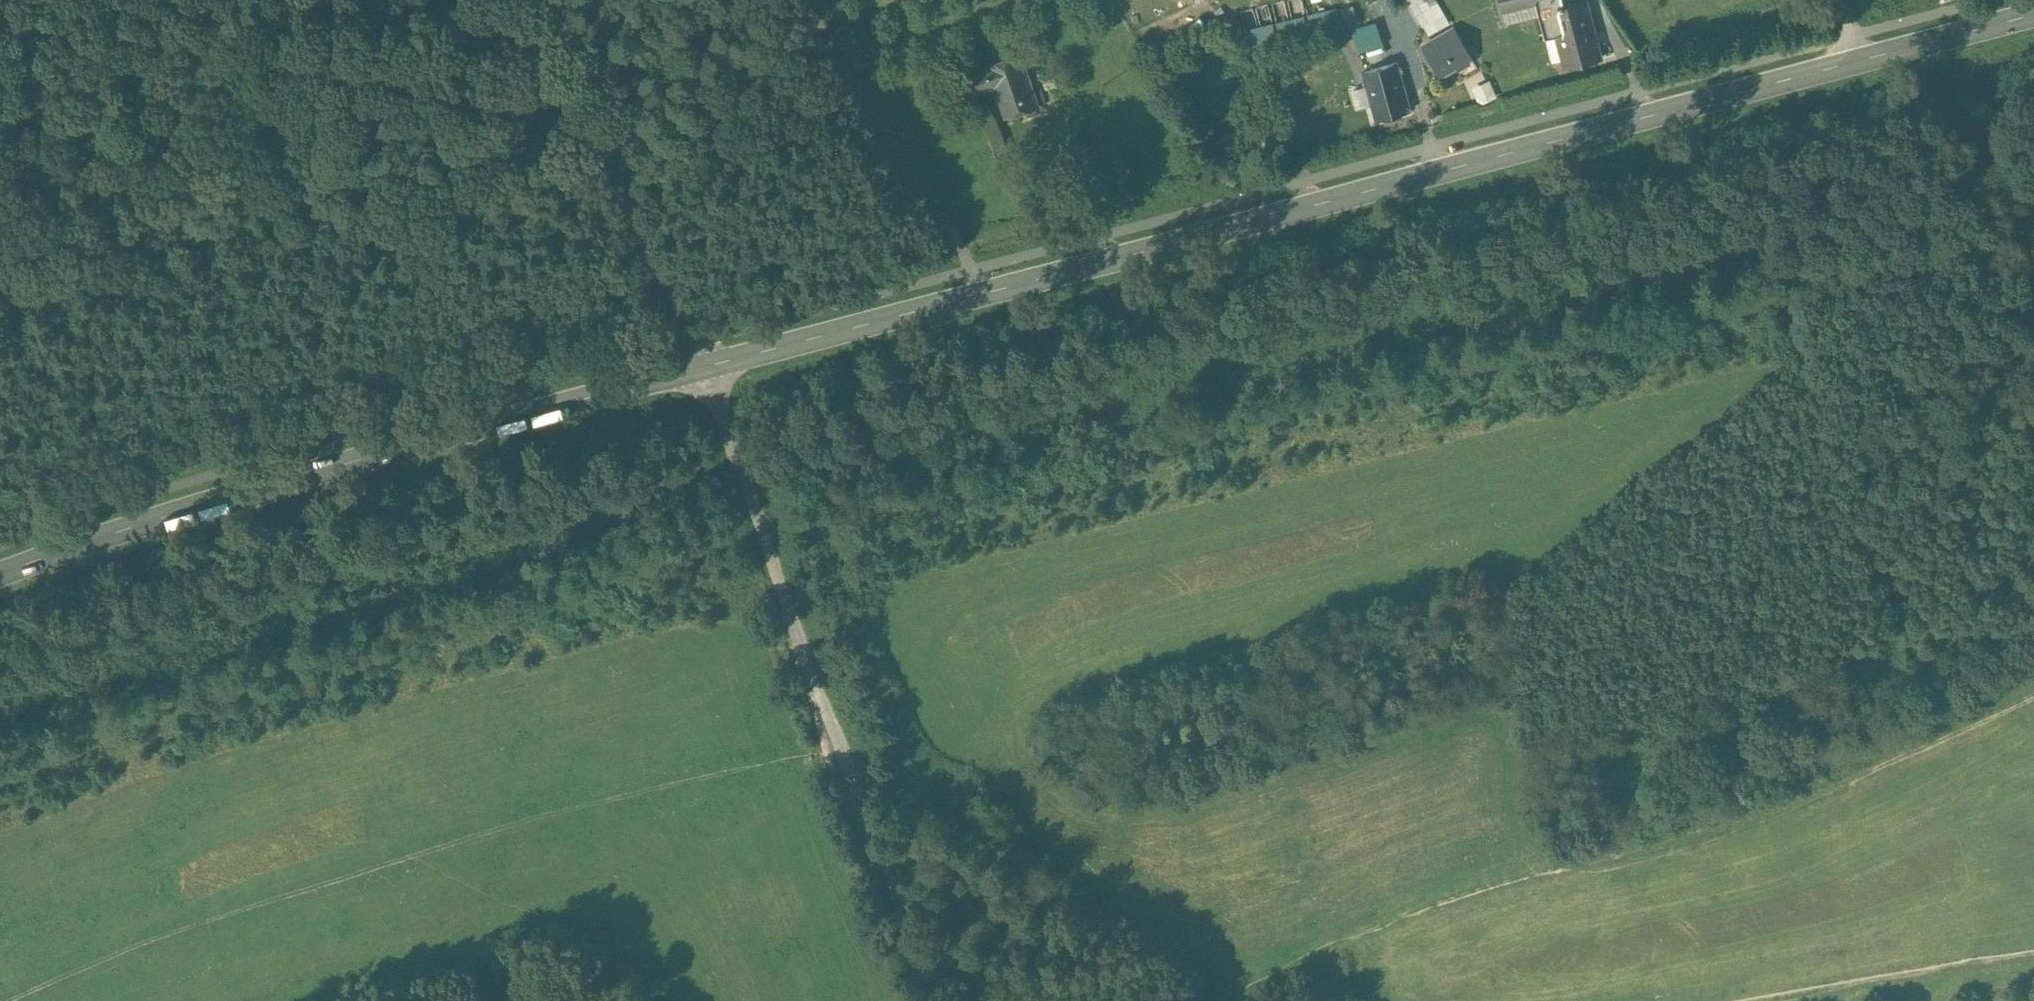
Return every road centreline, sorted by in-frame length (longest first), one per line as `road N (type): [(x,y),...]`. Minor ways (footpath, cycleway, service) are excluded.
road 1 (secondary): [(701,368),(2033,14)]
road 2 (secondary): [(0,578),(278,483),(701,368)]
road 3 (track): [(701,368),(935,1000)]
road 4 (unclassified): [(487,0),(522,23),(572,86),(701,368)]
road 5 (track): [(345,0),(0,117)]
road 6 (track): [(1741,1000),(2033,947)]

